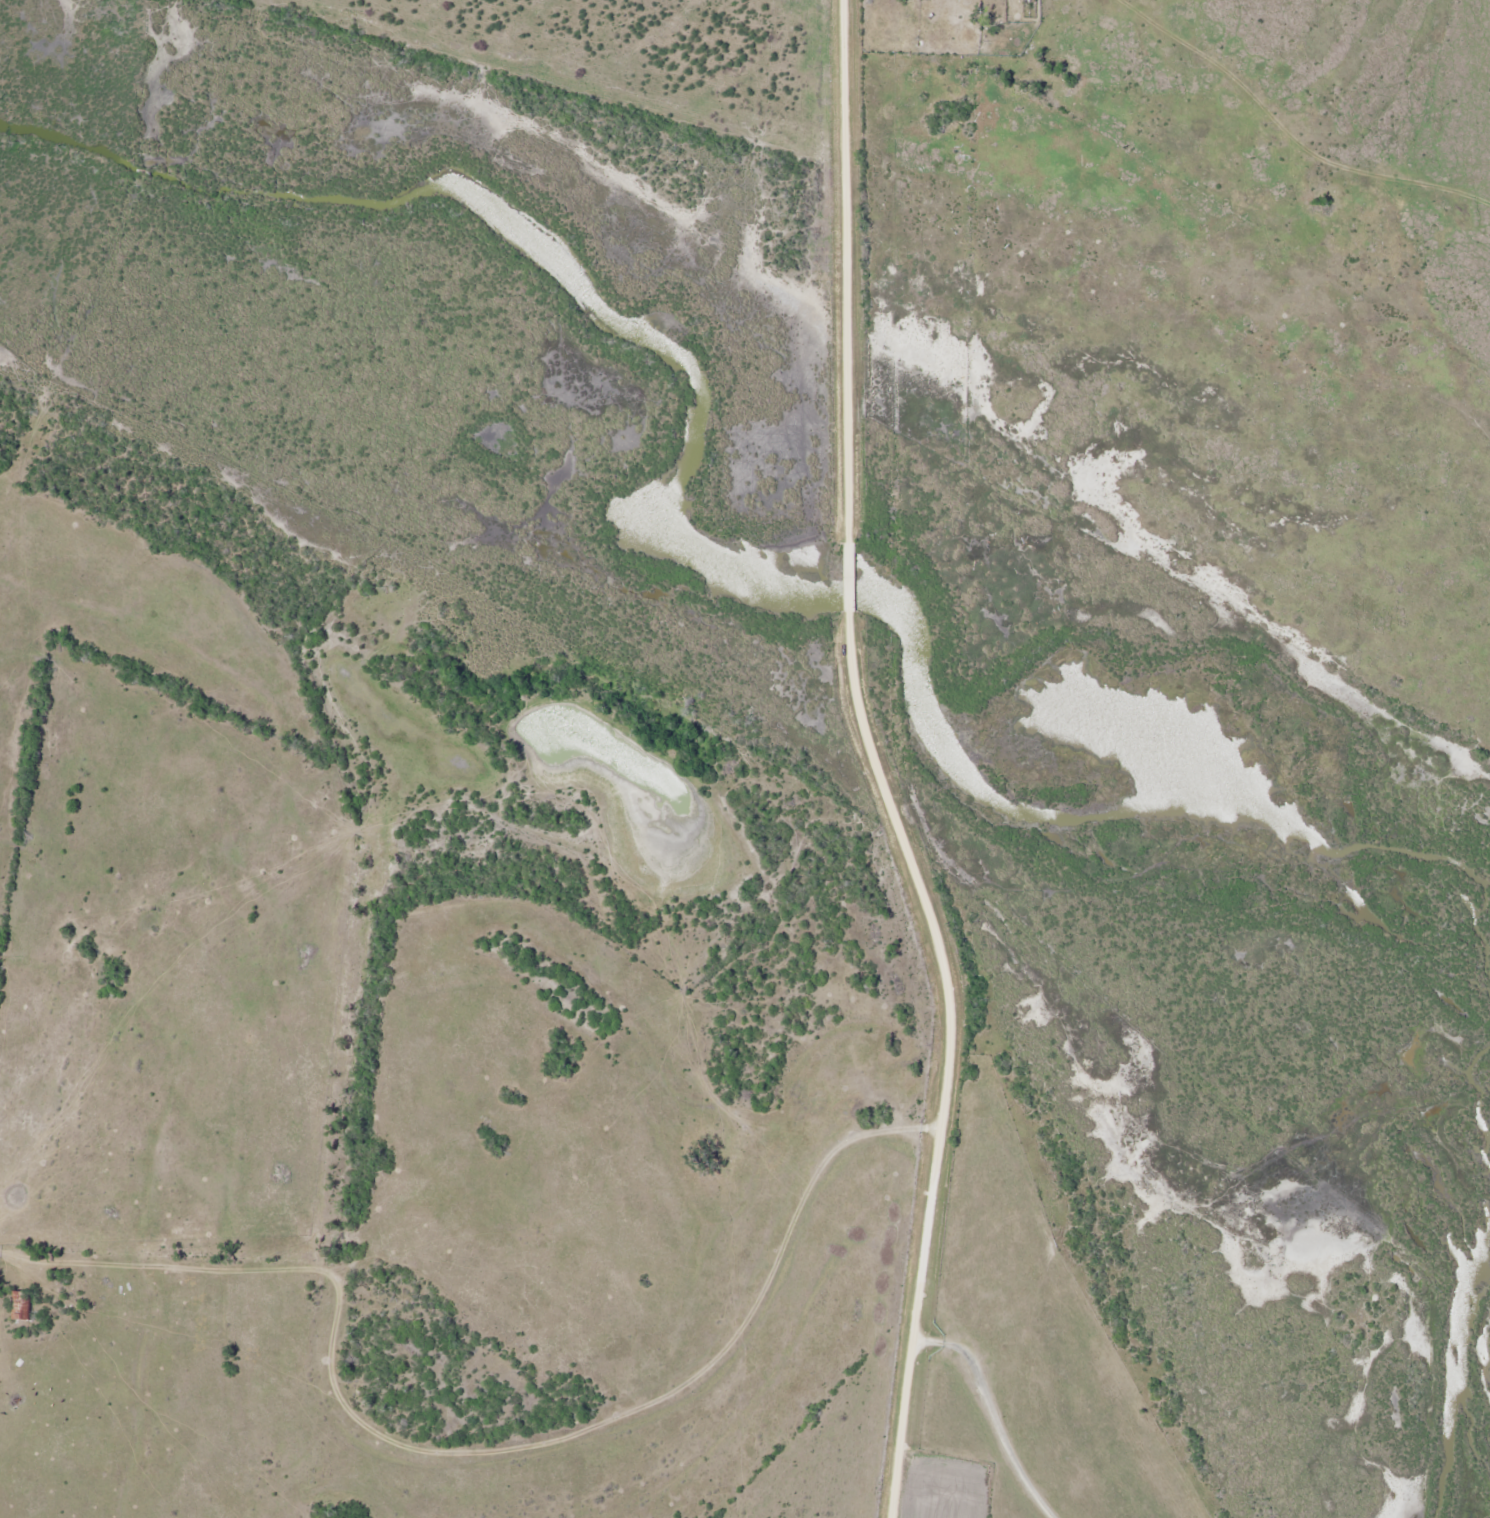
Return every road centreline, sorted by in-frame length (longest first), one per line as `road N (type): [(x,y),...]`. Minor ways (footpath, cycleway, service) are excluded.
road 1 (residential): [(891,1517),(950,1049),(934,956),(838,685),(840,0)]

